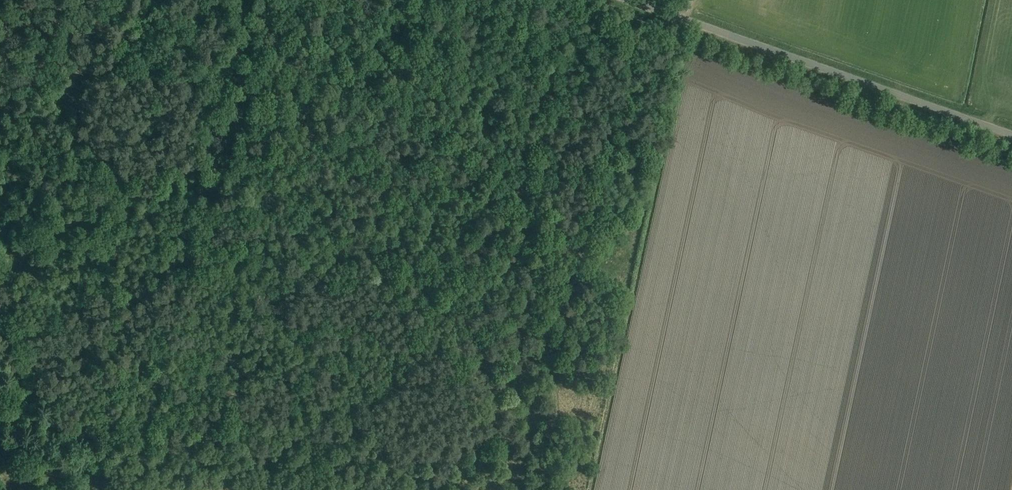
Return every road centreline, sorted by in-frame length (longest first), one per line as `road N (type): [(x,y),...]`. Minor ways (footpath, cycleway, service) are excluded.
road 1 (track): [(334,0),(629,295)]
road 2 (unclassified): [(1011,134),(630,0)]
road 3 (track): [(209,160),(39,242),(16,263),(0,304)]
road 4 (track): [(239,0),(238,112),(209,160)]

